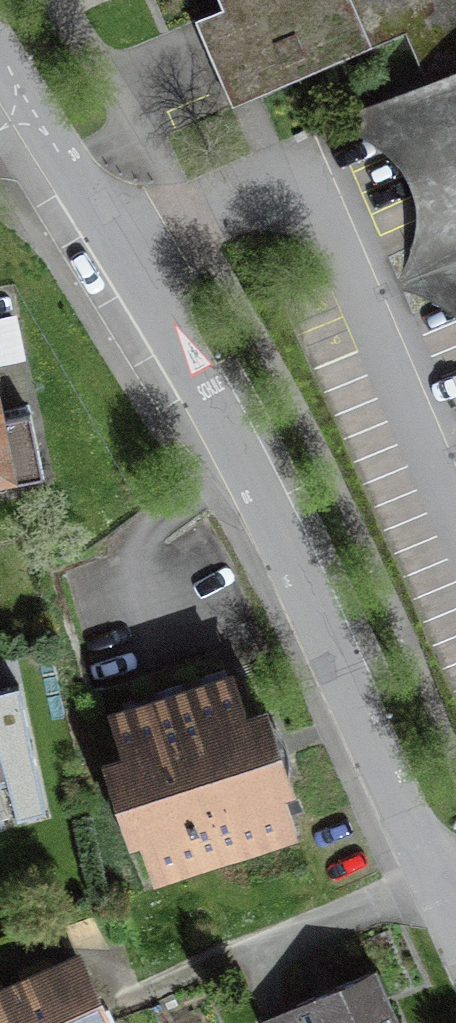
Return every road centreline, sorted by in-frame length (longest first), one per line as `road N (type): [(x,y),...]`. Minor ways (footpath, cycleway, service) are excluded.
road 1 (residential): [(455,933),(21,125)]

